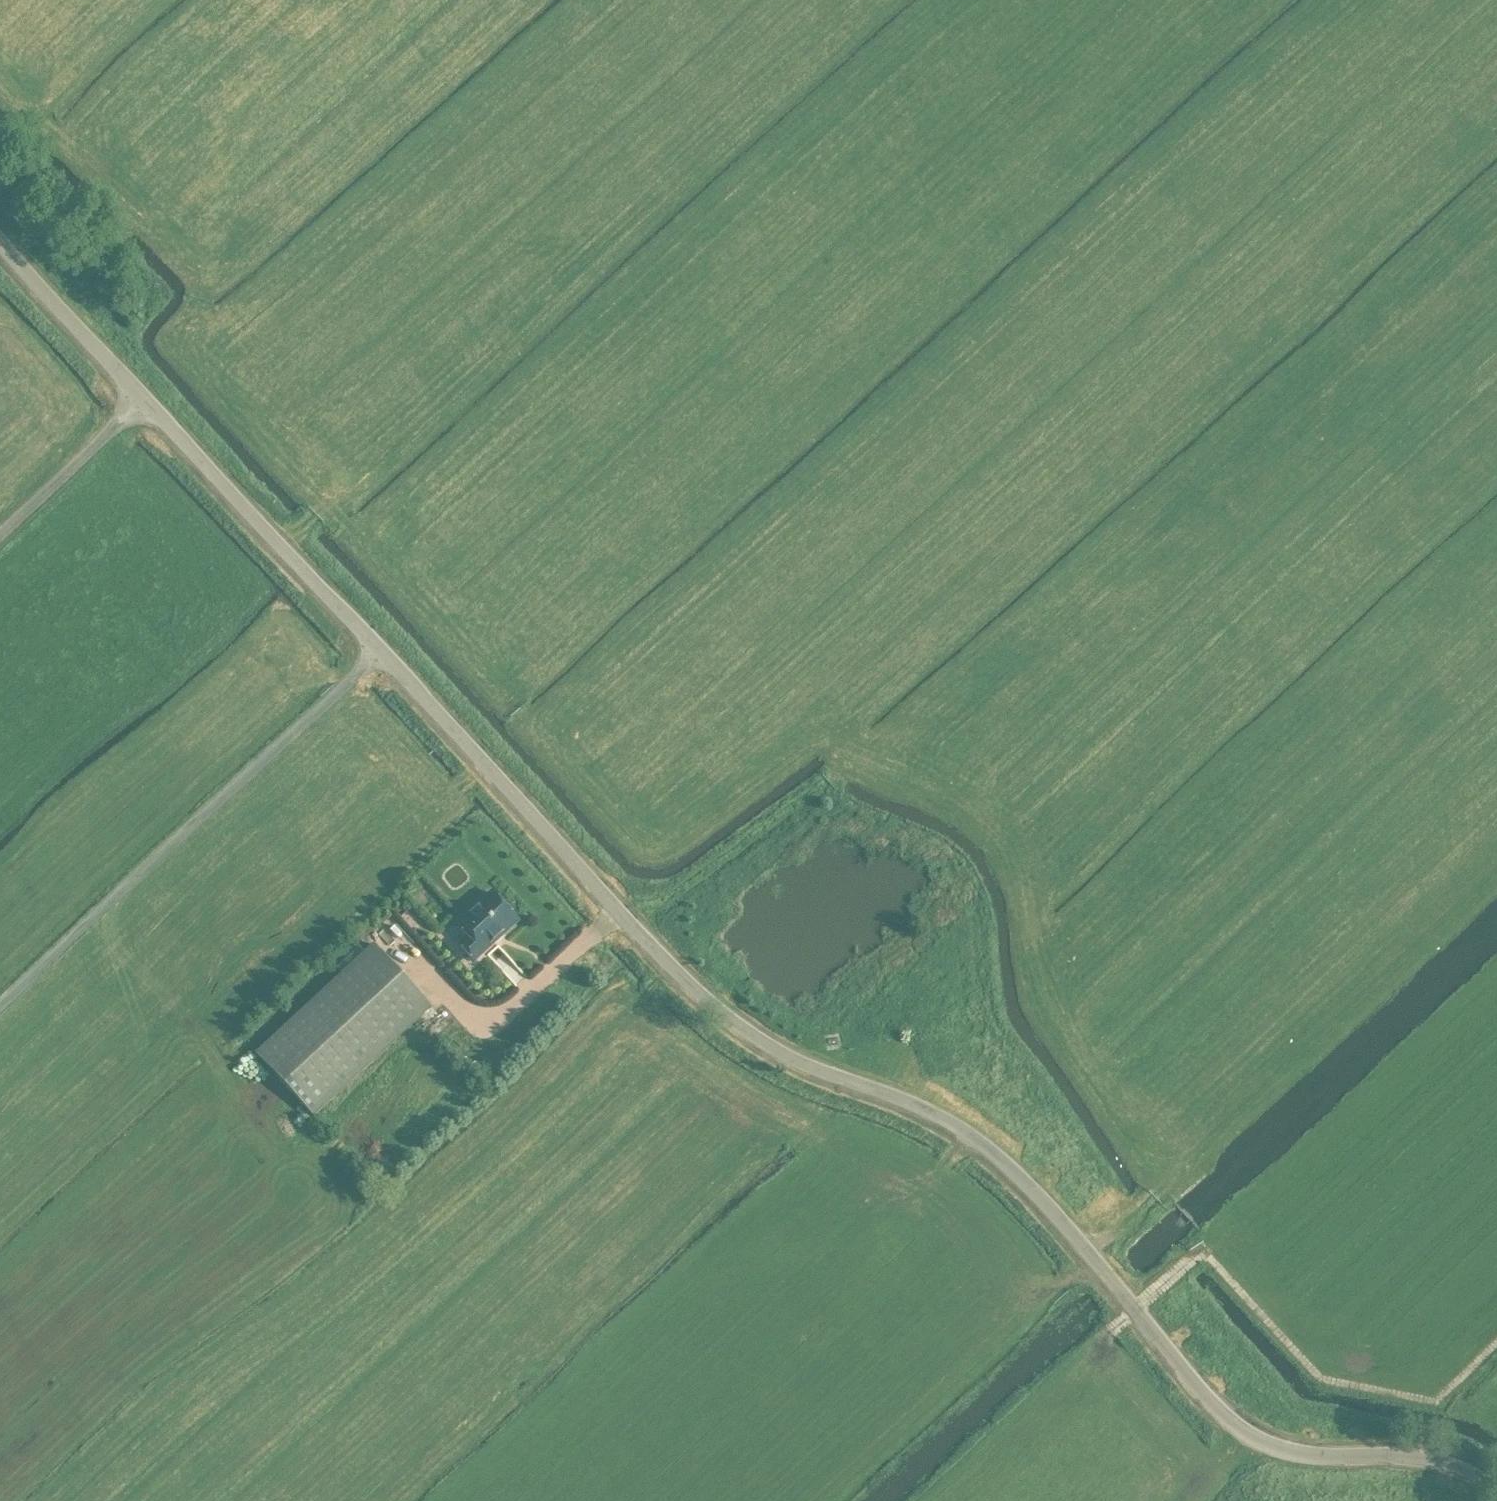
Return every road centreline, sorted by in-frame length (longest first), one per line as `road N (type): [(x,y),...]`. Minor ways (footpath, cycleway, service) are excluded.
road 1 (tertiary): [(1496,1487),(1428,1457),(1311,1452),(1251,1435),(1216,1407),(1004,1161),(928,1109),(804,1064),(721,1011),(0,240)]
road 2 (track): [(1496,1341),(1438,1400),(1323,1377),(1204,1247),(1101,1340)]

